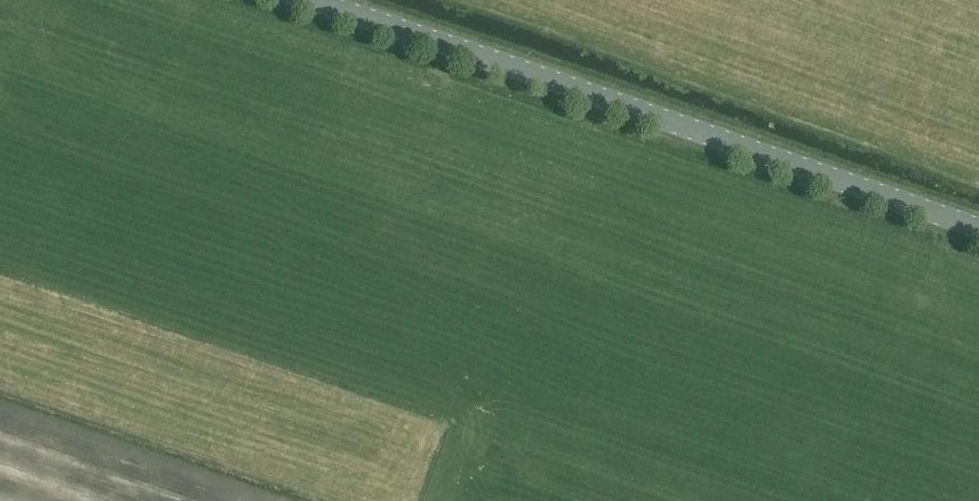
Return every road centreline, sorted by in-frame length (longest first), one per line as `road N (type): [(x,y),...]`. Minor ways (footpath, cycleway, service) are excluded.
road 1 (unclassified): [(978,227),(305,0)]

